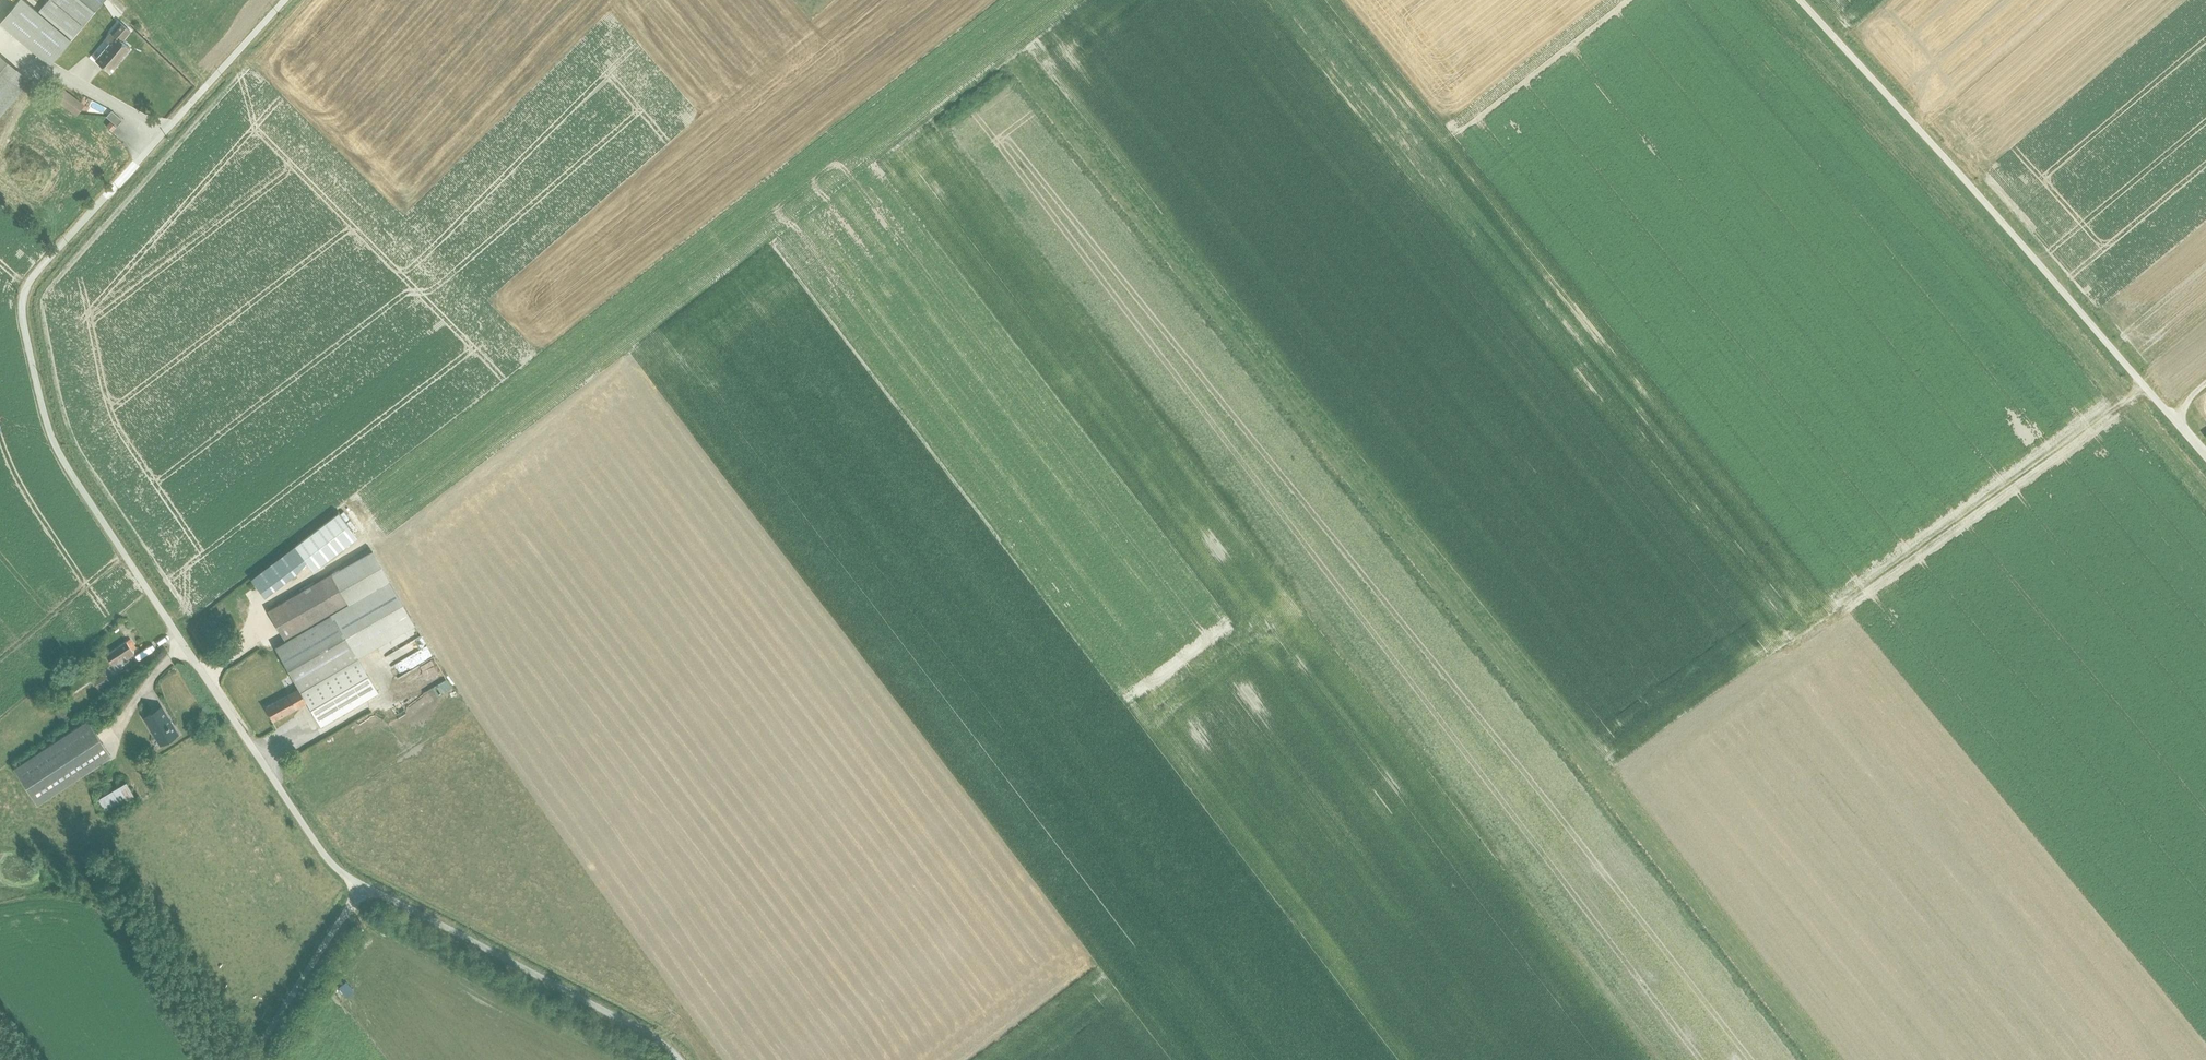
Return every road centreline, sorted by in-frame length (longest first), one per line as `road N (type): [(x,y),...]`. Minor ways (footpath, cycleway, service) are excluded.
road 1 (unclassified): [(364,887),(315,841),(69,465),(51,432),(23,310),(33,276),(284,0)]
road 2 (unclassified): [(2205,454),(1797,0)]
road 3 (unclassified): [(680,1059),(364,887)]
road 4 (unclassified): [(364,887),(251,1059)]

